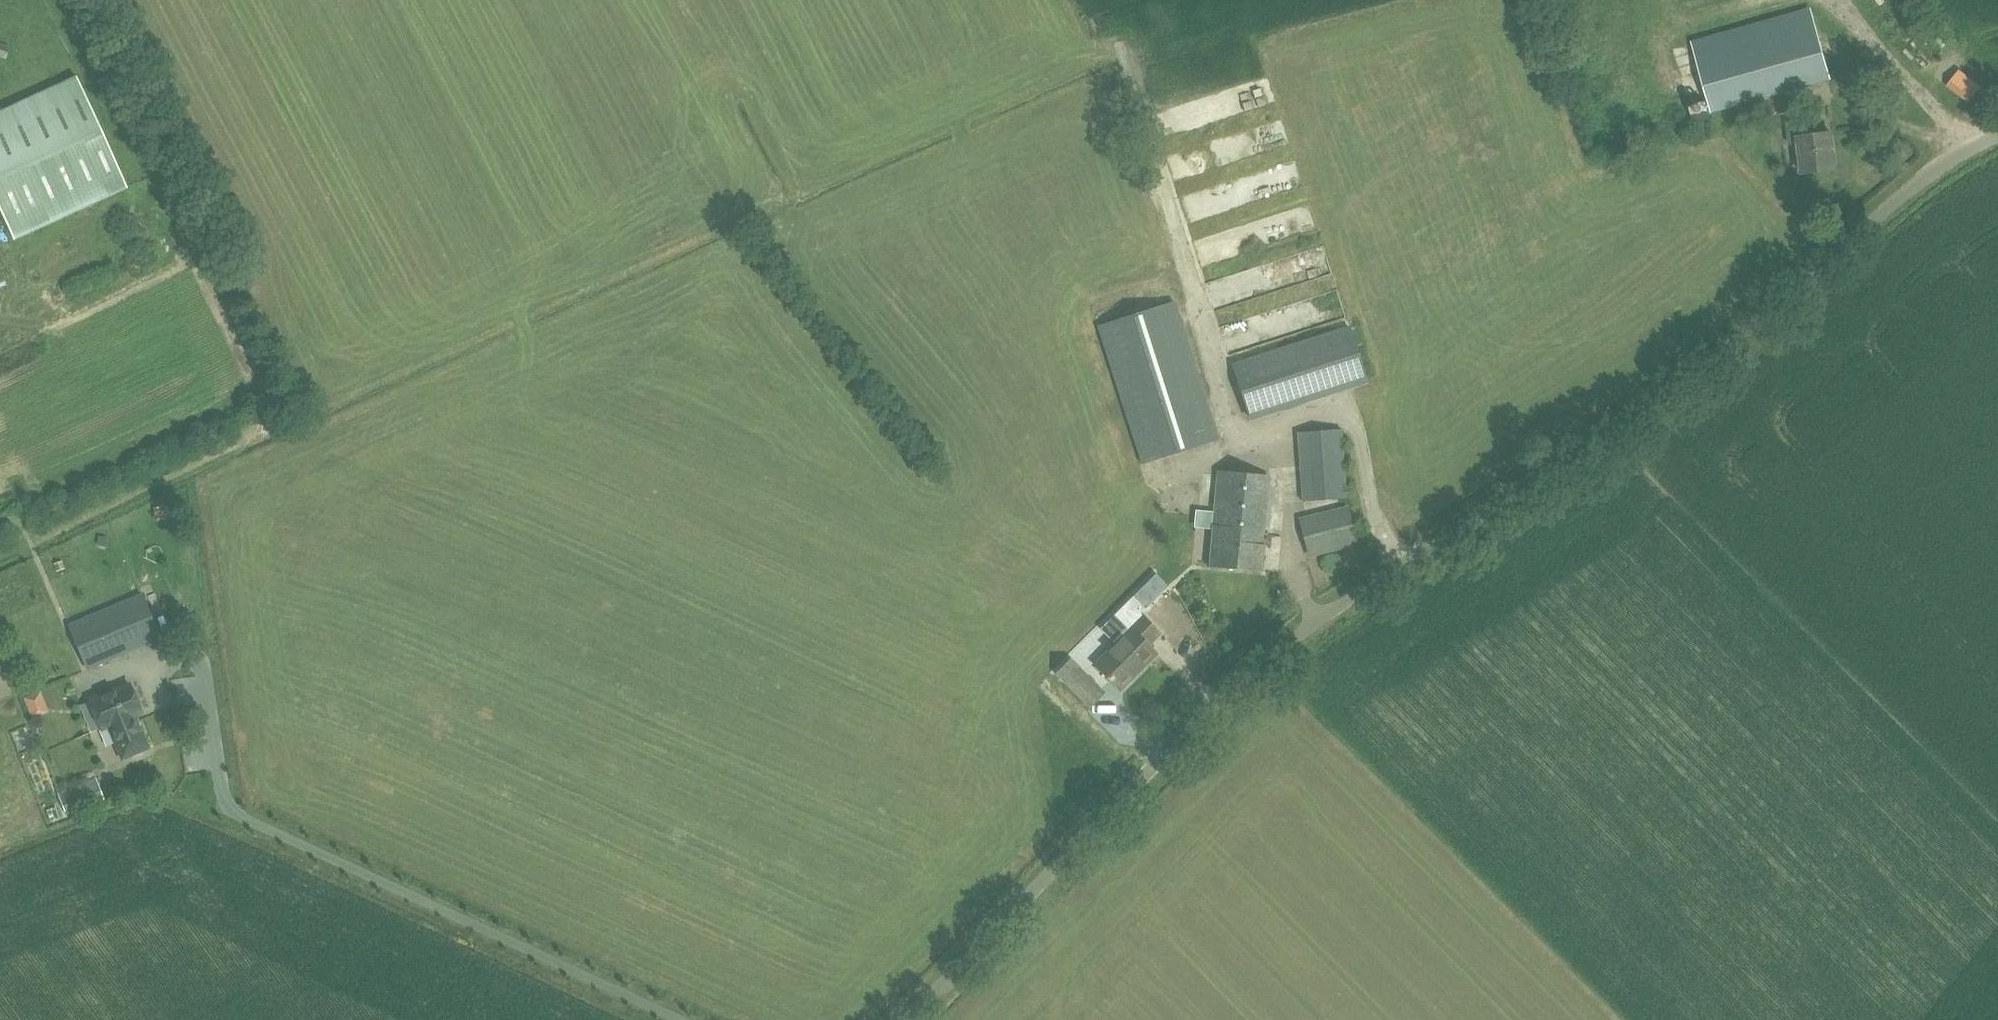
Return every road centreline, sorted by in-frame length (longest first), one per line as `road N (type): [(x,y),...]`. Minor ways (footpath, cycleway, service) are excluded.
road 1 (unclassified): [(910,1019),(1272,659),(1692,374),(1923,180),(1997,137)]

